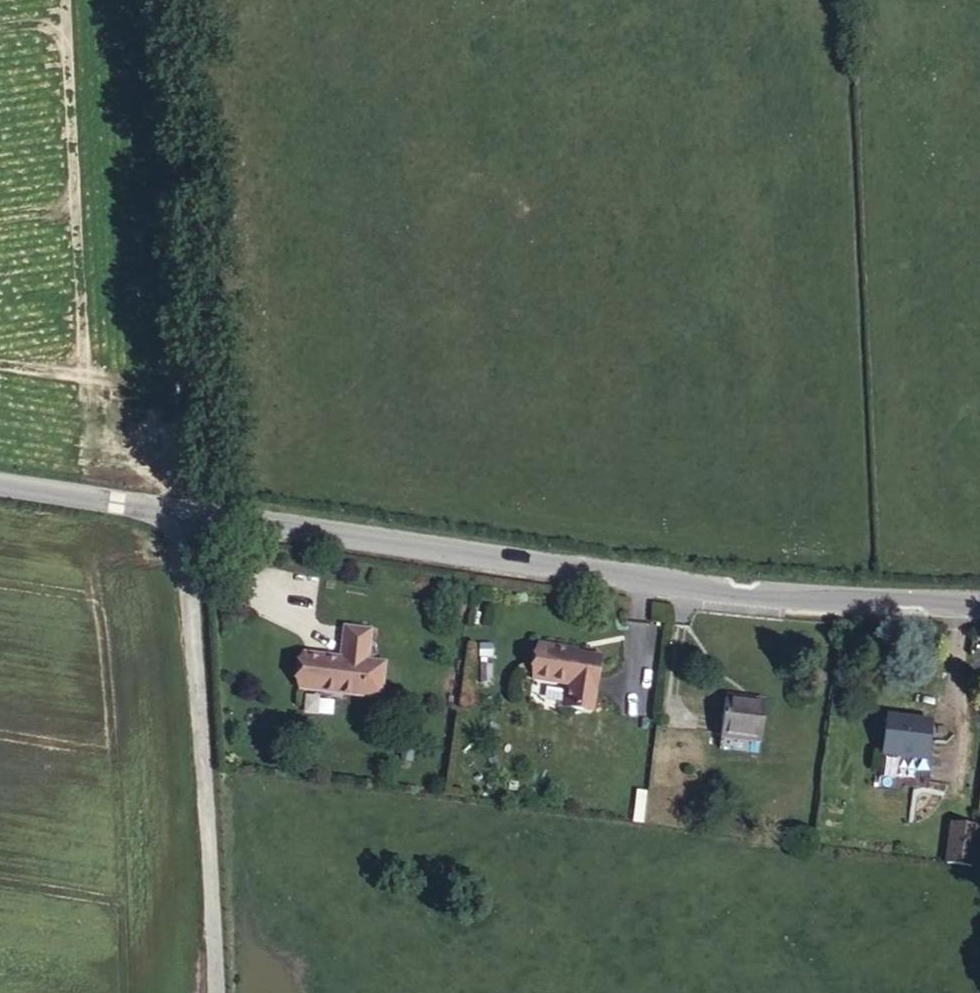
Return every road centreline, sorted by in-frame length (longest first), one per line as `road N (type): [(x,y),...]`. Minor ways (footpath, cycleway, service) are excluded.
road 1 (tertiary): [(0,473),(787,585),(979,591)]

